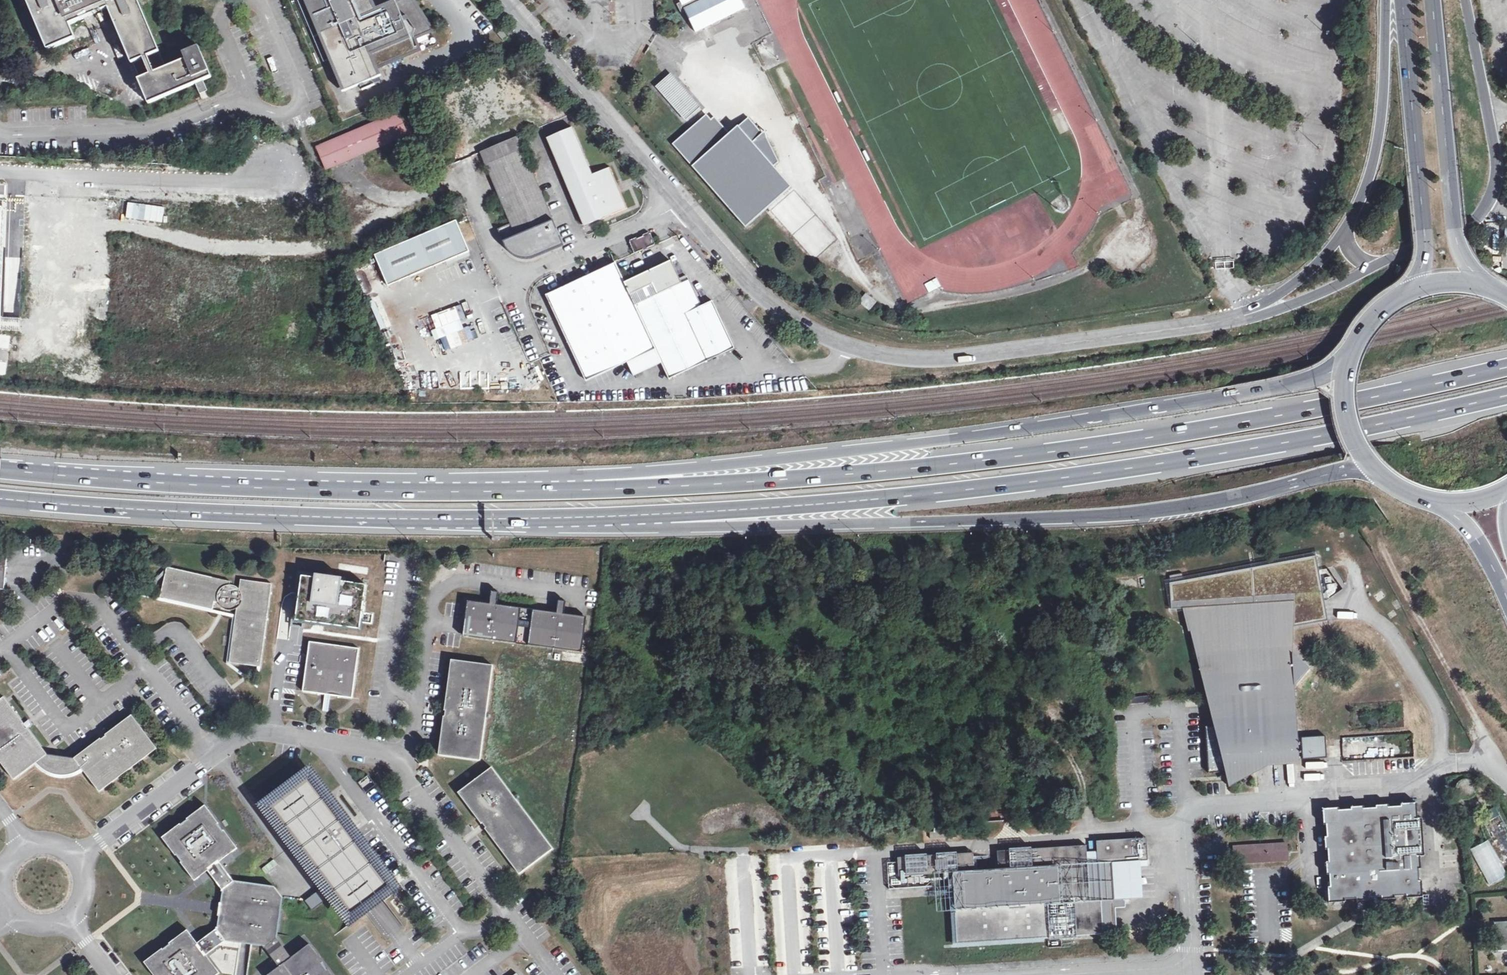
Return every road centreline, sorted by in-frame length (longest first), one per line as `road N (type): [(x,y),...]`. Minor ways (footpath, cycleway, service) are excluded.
road 1 (trunk): [(1506,367),(1180,432),(953,464),(684,485),(356,491)]
road 2 (trunk): [(1345,370),(1260,393),(980,436),(639,473),(356,491)]
road 3 (trunk): [(676,514),(1053,480),(1274,446),(1506,397)]
road 4 (trunk): [(676,514),(688,527),(1120,515),(1373,469)]
road 5 (trunk): [(0,499),(326,518),(676,514)]
road 6 (residential): [(1249,315),(940,362),(884,357),(796,326),(679,207)]
road 7 (track): [(1368,614),(1349,548),(1321,532),(1284,532),(1168,564),(1156,571),(1151,592),(1183,690),(1177,713)]
road 8 (trunk): [(356,491),(0,469)]
road 9 (residential): [(393,751),(415,741),(432,605),(443,588),(463,579),(588,596)]
road 10 (residential): [(0,655),(74,604),(100,606),(217,758)]
road 11 (secondary): [(1485,288),(1460,235),(1434,0)]
road 12 (secondary): [(1404,0),(1430,236),(1419,289)]
road 13 (residential): [(559,974),(393,751)]
road 14 (residential): [(679,207),(500,0)]
road 15 (track): [(1385,553),(1500,767)]
road 16 (unclassified): [(1388,0),(1378,154),(1347,228)]
road 17 (unclassified): [(1489,203),(1497,146),(1466,0)]
road 18 (residential): [(679,207),(507,279)]
road 19 (residential): [(393,751),(273,733),(251,734),(217,758)]
road 20 (residential): [(217,758),(74,863)]
road 21 (unclassified): [(1249,315),(1377,264)]
road 22 (unclassified): [(1347,228),(1302,278),(1249,315)]
road 23 (unclassified): [(1377,264),(1459,232),(1489,203)]
road 24 (residential): [(507,279),(461,165)]

